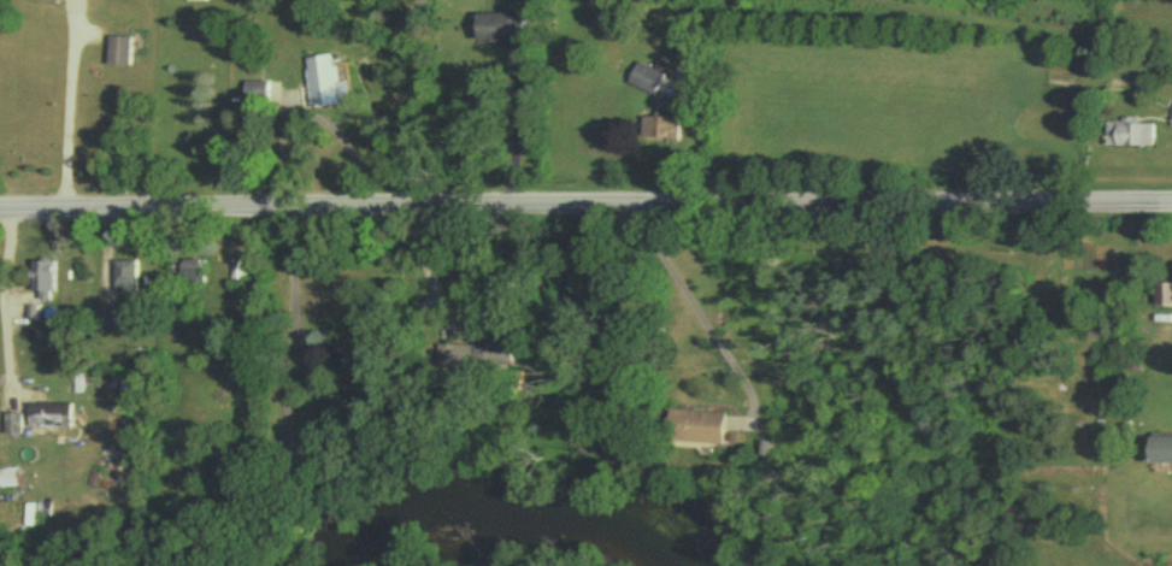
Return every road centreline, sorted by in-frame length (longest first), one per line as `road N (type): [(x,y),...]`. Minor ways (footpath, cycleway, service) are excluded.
road 1 (residential): [(1171,199),(0,210)]

